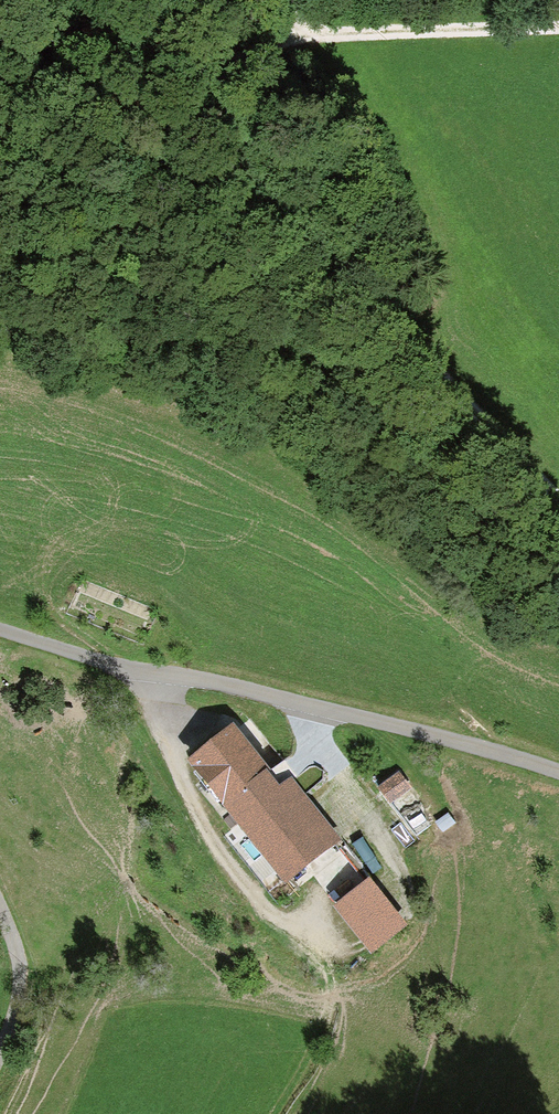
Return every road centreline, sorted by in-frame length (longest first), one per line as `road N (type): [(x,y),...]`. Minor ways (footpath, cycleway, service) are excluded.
road 1 (track): [(250,0),(235,33),(228,102),(250,182),(558,503)]
road 2 (residential): [(558,772),(0,630)]
road 3 (track): [(231,65),(322,31),(558,27)]
road 4 (track): [(0,1050),(20,985),(0,909)]

